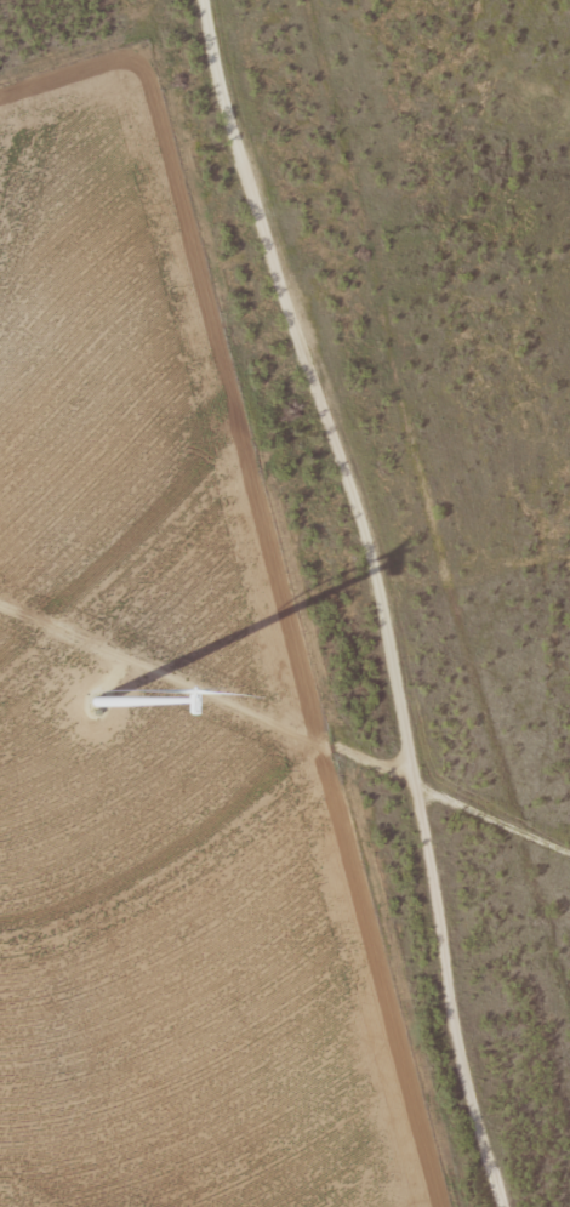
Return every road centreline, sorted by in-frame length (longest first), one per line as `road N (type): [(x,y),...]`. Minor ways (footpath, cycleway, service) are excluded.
road 1 (residential): [(459,1206),(418,881),(394,869),(350,493),(332,480),(211,0)]

